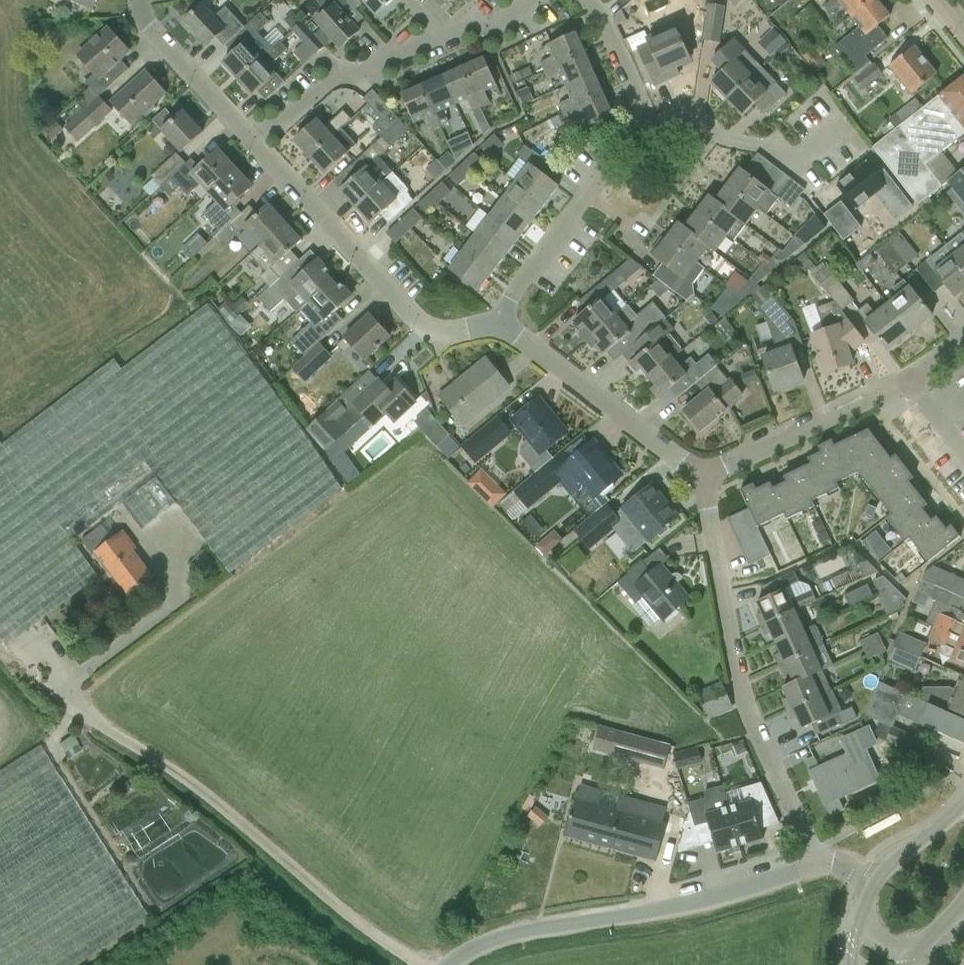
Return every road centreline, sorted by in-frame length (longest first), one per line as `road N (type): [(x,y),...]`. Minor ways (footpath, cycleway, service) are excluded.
road 1 (residential): [(815,866),(745,716),(708,483)]
road 2 (residential): [(494,326),(438,335),(416,323),(254,142)]
road 3 (residential): [(254,142),(336,76),(493,32),(528,0)]
road 4 (residential): [(708,483),(494,326)]
road 5 (residential): [(494,326),(624,144),(643,131)]
road 6 (residential): [(906,381),(708,483)]
road 7 (residential): [(609,921),(714,901),(815,866)]
road 8 (residential): [(827,135),(789,159),(717,140),(691,113),(643,131)]
road 9 (residential): [(254,142),(191,60),(178,28),(141,0)]
road 10 (unclassified): [(449,964),(528,933),(609,921)]
road 11 (residential): [(643,131),(586,0)]

